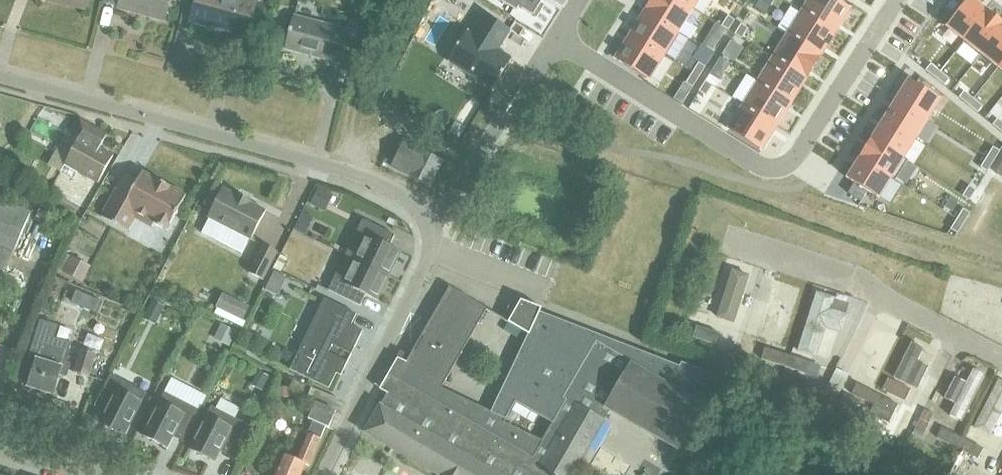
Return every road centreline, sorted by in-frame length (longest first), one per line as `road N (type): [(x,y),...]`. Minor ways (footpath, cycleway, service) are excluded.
road 1 (residential): [(323,474),(428,255),(425,215),(340,167),(0,70)]
road 2 (residential): [(900,0),(807,146),(779,167),(750,165),(555,37)]
road 3 (residential): [(1001,360),(869,290),(732,243)]

